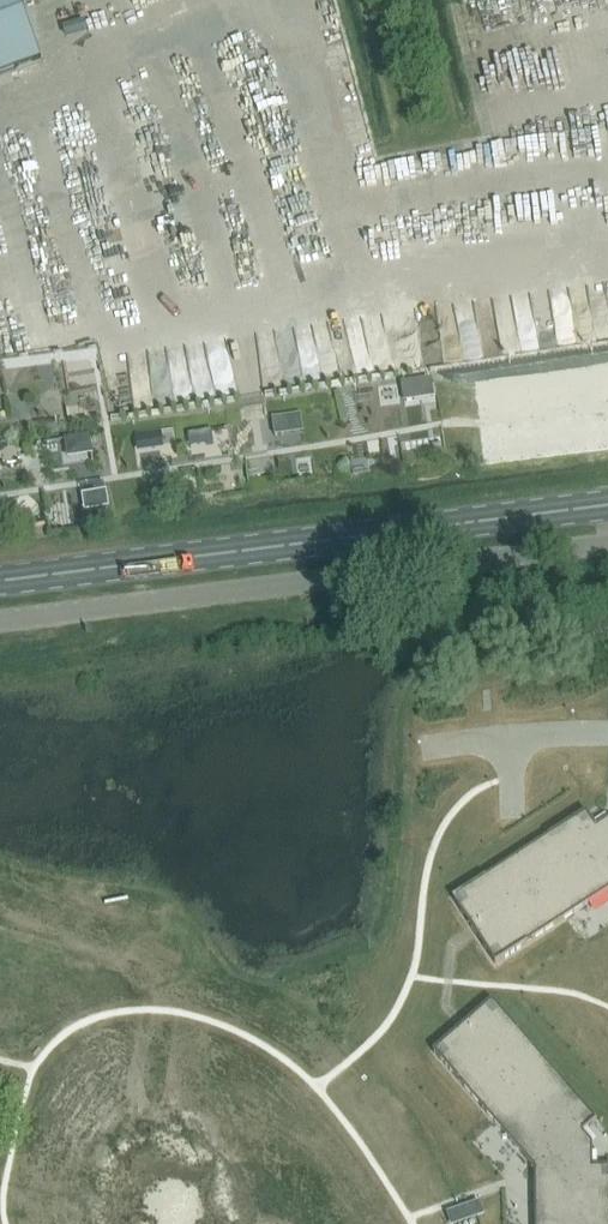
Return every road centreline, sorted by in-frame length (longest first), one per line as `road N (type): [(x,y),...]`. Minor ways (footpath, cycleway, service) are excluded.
road 1 (unclassified): [(0,620),(607,542)]
road 2 (primary): [(0,583),(607,506)]

